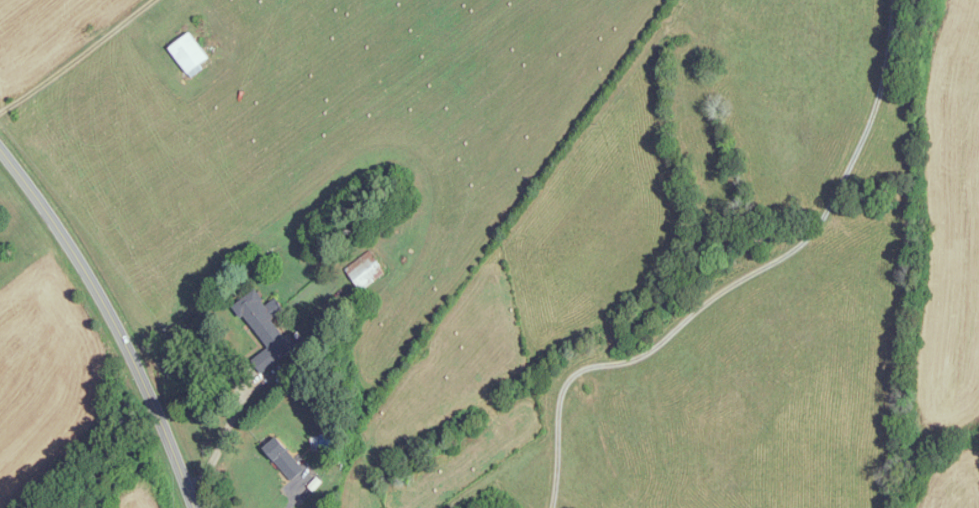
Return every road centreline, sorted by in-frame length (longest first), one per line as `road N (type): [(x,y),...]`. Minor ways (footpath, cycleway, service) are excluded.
road 1 (tertiary): [(193,507),(105,322),(0,147)]
road 2 (residential): [(140,0),(0,109)]

